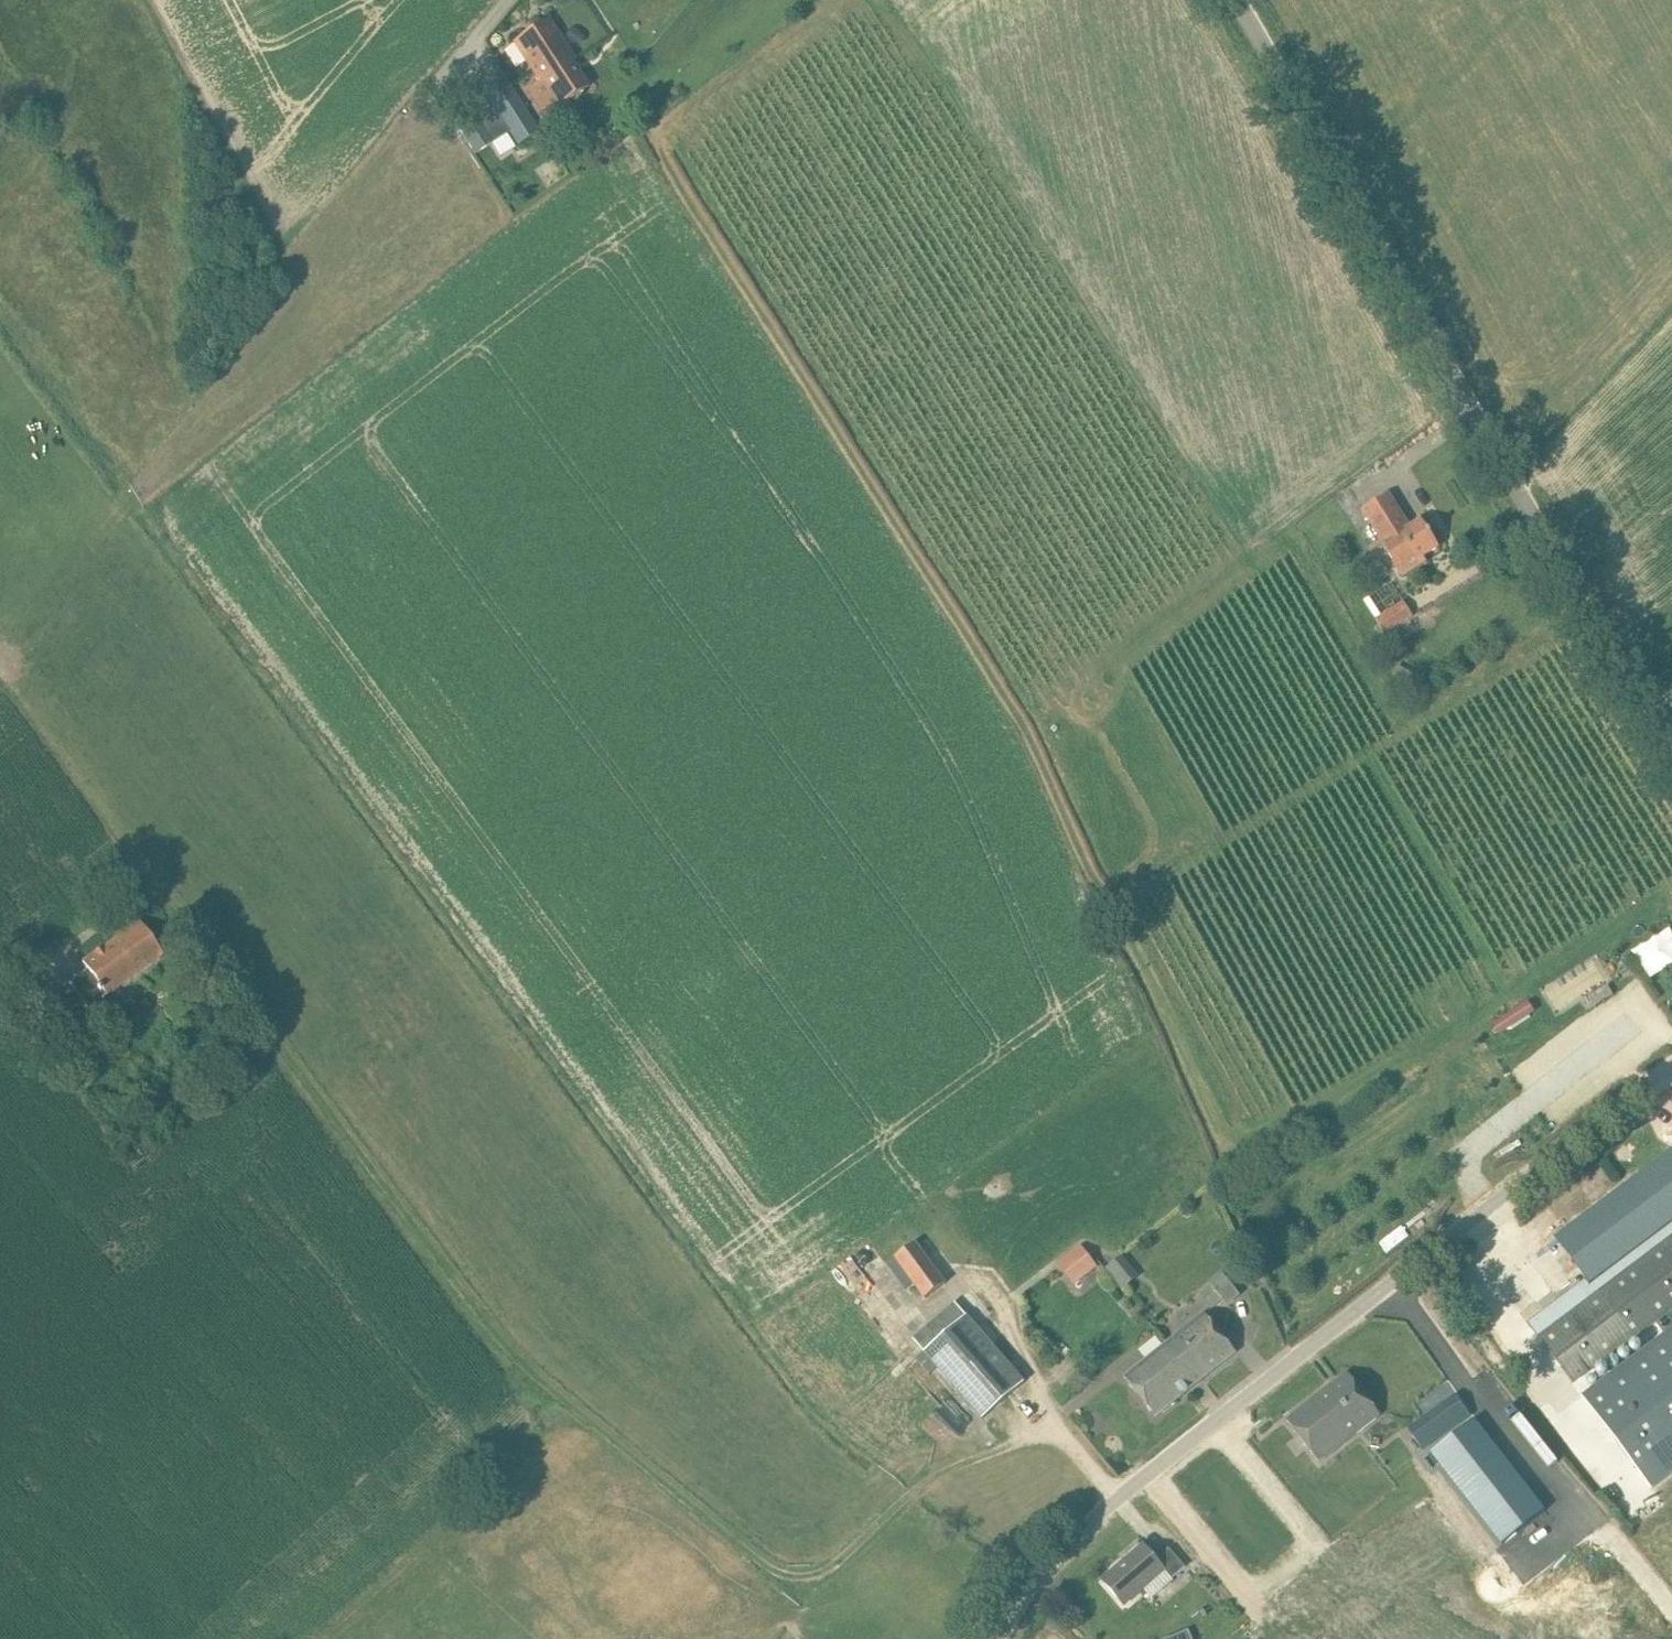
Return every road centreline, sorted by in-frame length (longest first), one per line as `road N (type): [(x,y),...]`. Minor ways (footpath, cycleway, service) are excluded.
road 1 (unclassified): [(997,1638),(1047,1561),(1129,1486),(1671,1070)]
road 2 (unclassified): [(1671,734),(1543,542),(1233,0)]

